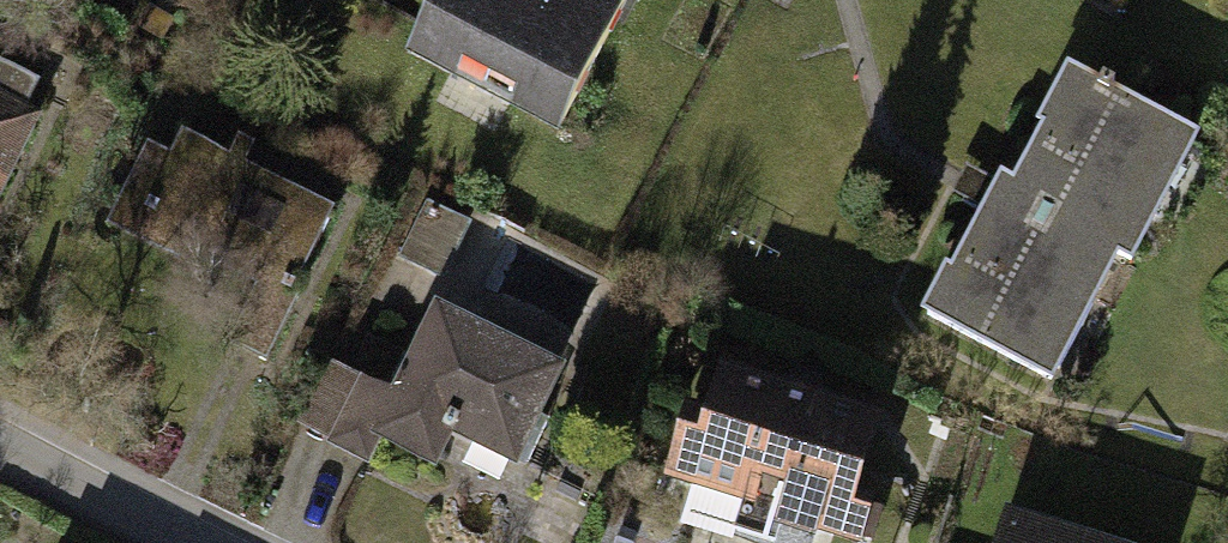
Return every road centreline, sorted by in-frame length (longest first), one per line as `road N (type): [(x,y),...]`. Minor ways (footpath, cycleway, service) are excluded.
road 1 (residential): [(173,542),(0,447)]

